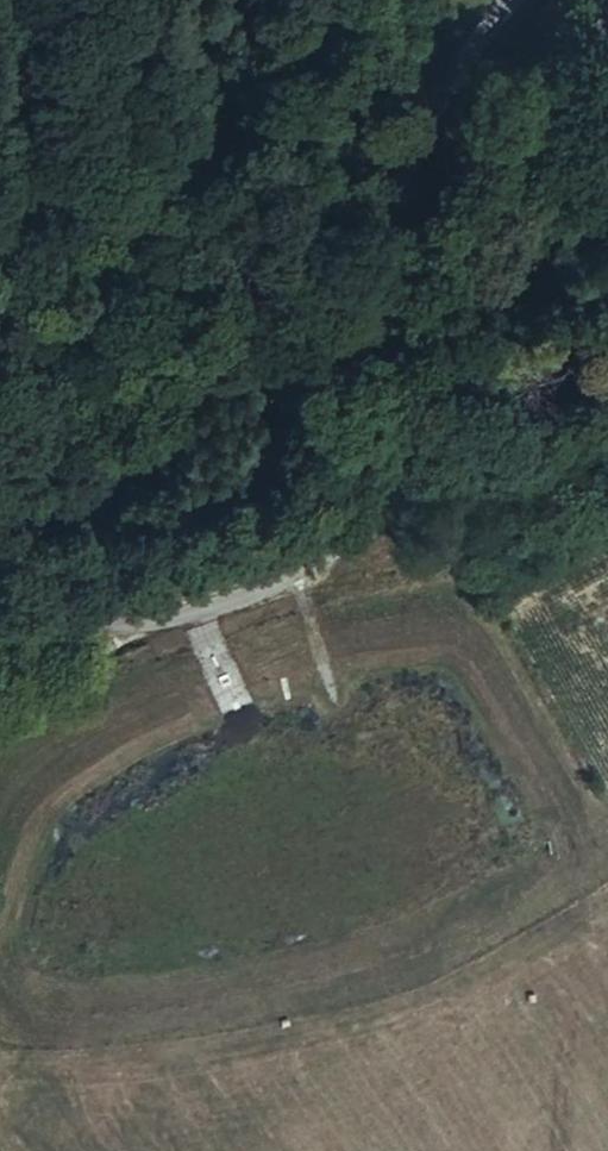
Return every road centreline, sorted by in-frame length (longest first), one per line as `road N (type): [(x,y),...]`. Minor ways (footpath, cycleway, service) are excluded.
road 1 (track): [(380,367),(172,245),(39,221),(0,225)]

